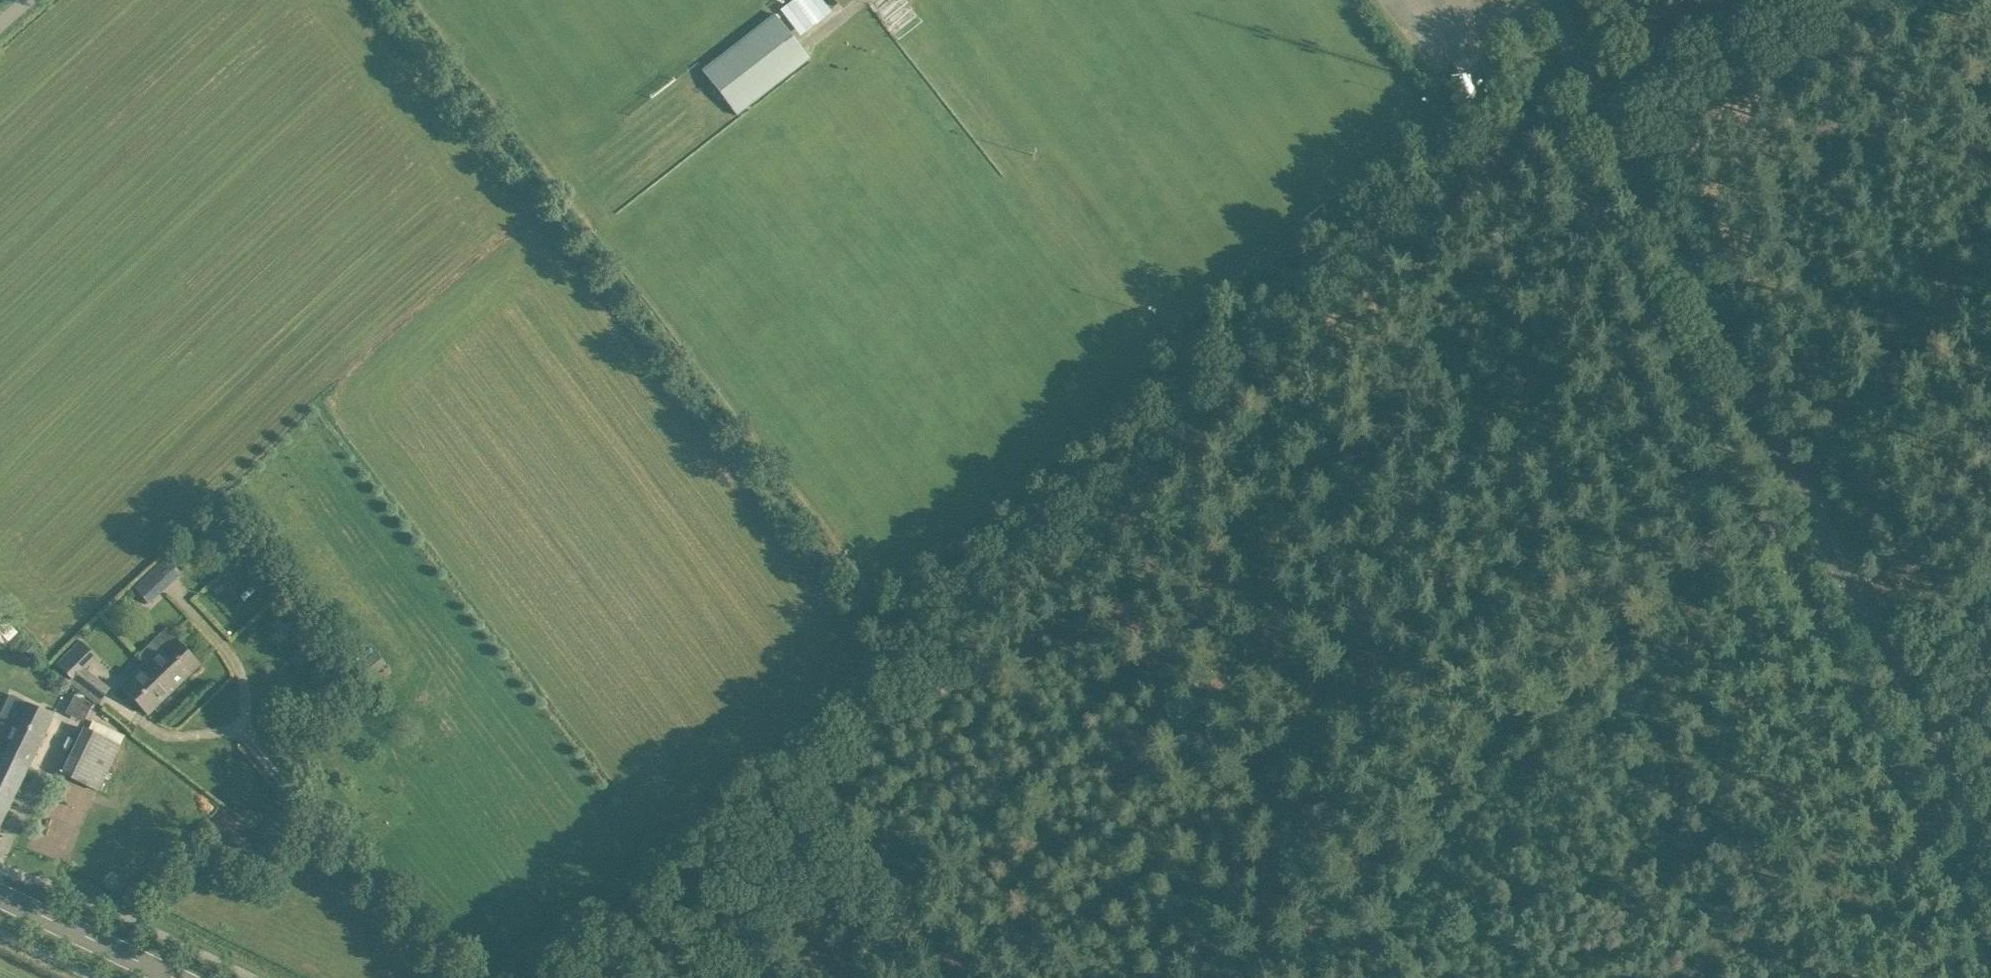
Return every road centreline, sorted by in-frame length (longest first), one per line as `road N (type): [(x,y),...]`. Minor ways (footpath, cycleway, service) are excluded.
road 1 (tertiary): [(1990,866),(1544,0)]
road 2 (track): [(1597,103),(1829,0)]
road 3 (tertiary): [(170,977),(0,898)]

